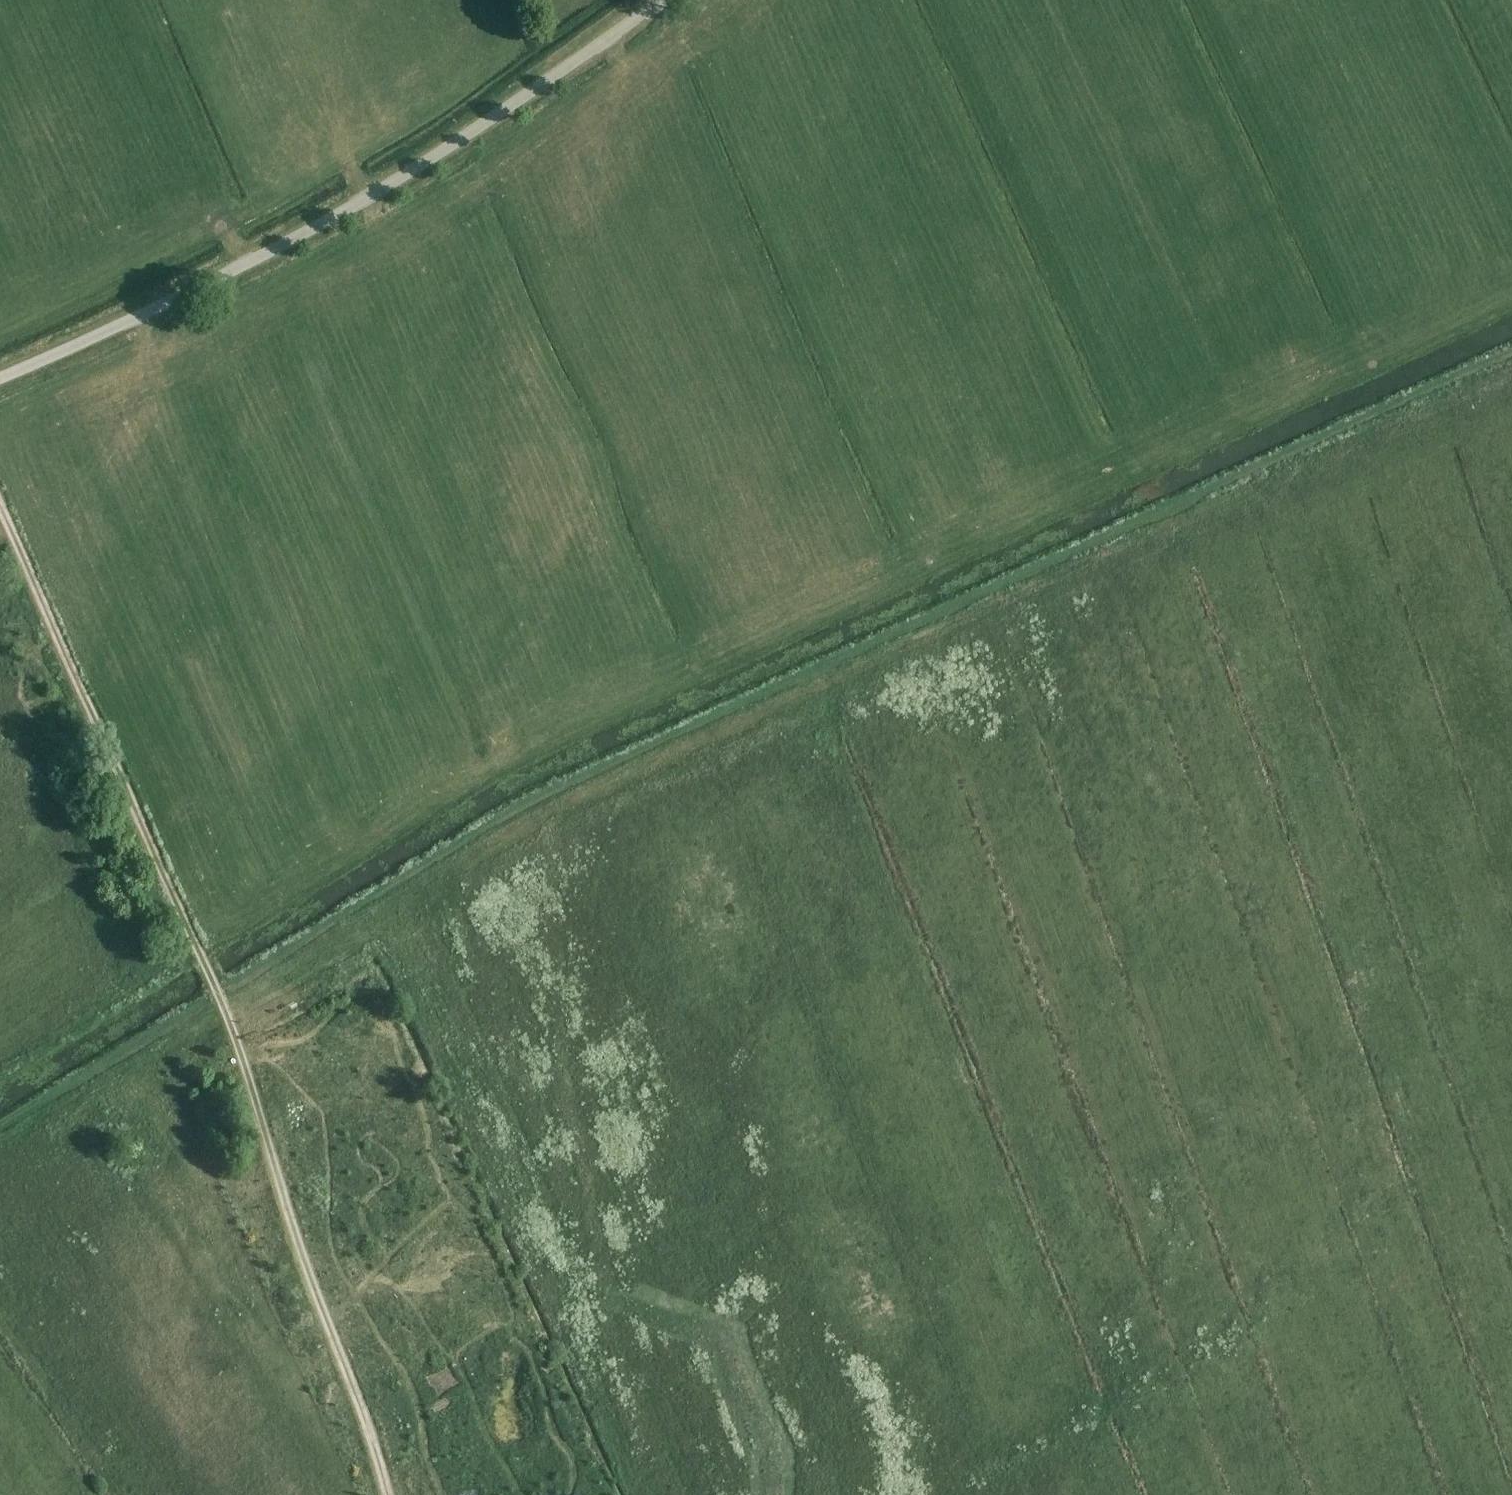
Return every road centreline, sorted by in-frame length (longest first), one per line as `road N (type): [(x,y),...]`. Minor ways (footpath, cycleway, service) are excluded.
road 1 (track): [(0,507),(234,1031),(307,1271),(372,1431),(388,1494)]
road 2 (unclassified): [(0,378),(373,194),(661,0)]

